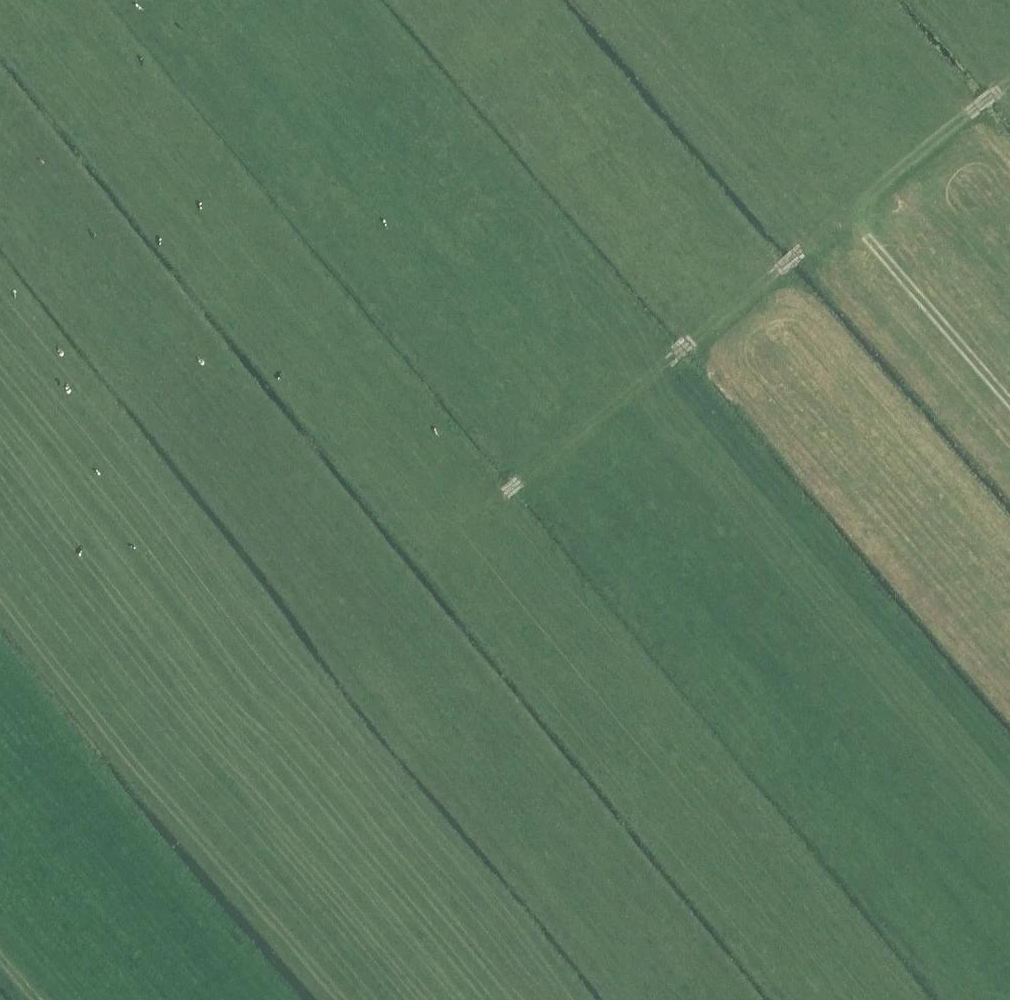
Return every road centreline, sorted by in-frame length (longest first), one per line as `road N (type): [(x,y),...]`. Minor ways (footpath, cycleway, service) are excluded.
road 1 (track): [(1009,404),(865,237),(835,229),(782,272)]
road 2 (track): [(971,118),(864,212),(865,237)]

